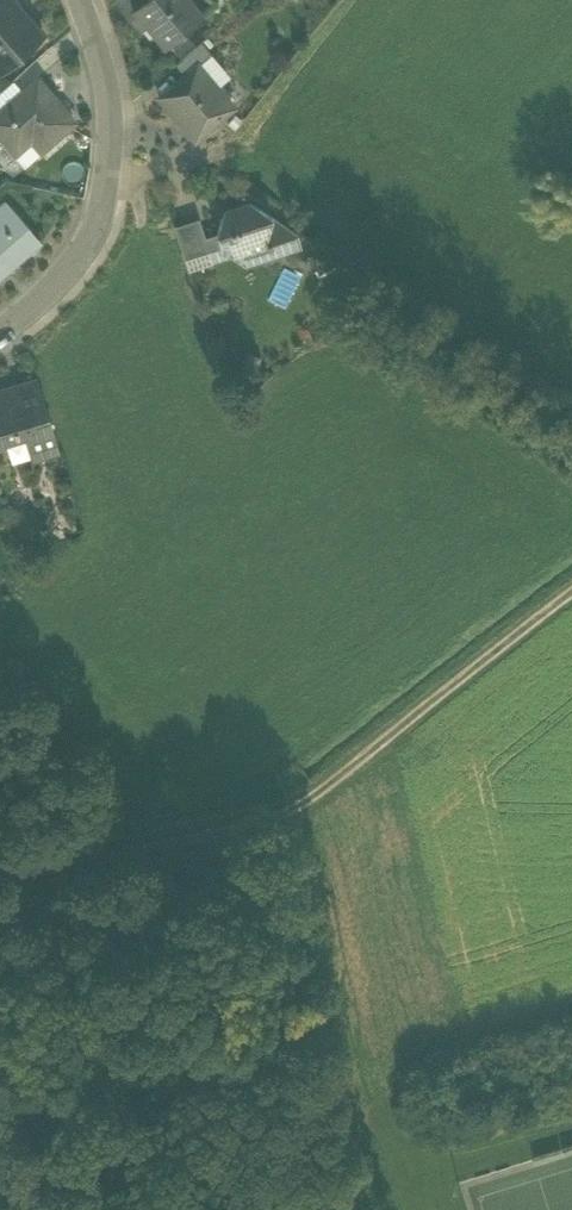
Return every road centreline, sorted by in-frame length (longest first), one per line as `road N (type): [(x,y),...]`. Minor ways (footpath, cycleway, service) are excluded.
road 1 (track): [(571,595),(288,810),(46,862)]
road 2 (unclassified): [(0,334),(81,259),(102,212),(115,125),(83,0)]

